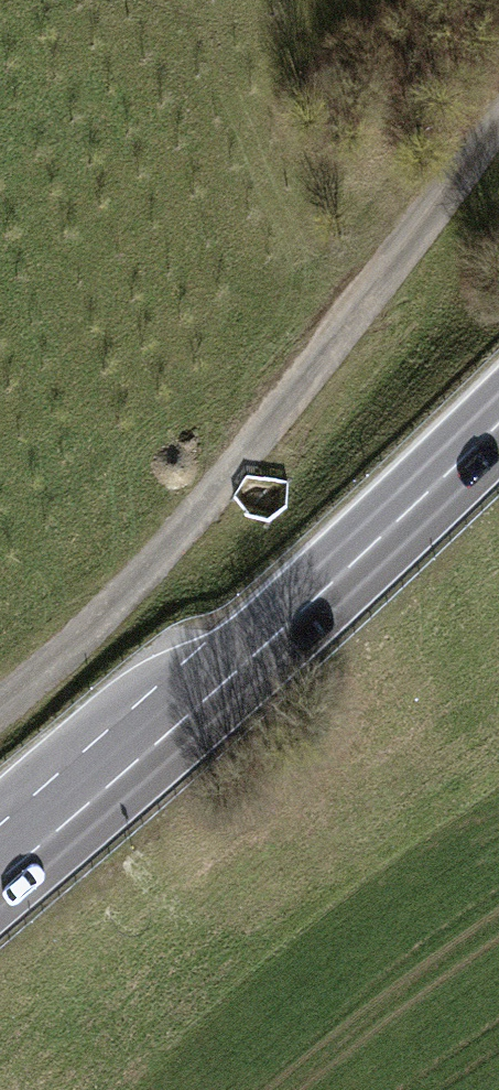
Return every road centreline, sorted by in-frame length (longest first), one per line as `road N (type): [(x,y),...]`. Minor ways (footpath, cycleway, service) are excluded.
road 1 (track): [(498,84),(89,633),(0,692)]
road 2 (primary): [(0,874),(498,417)]

